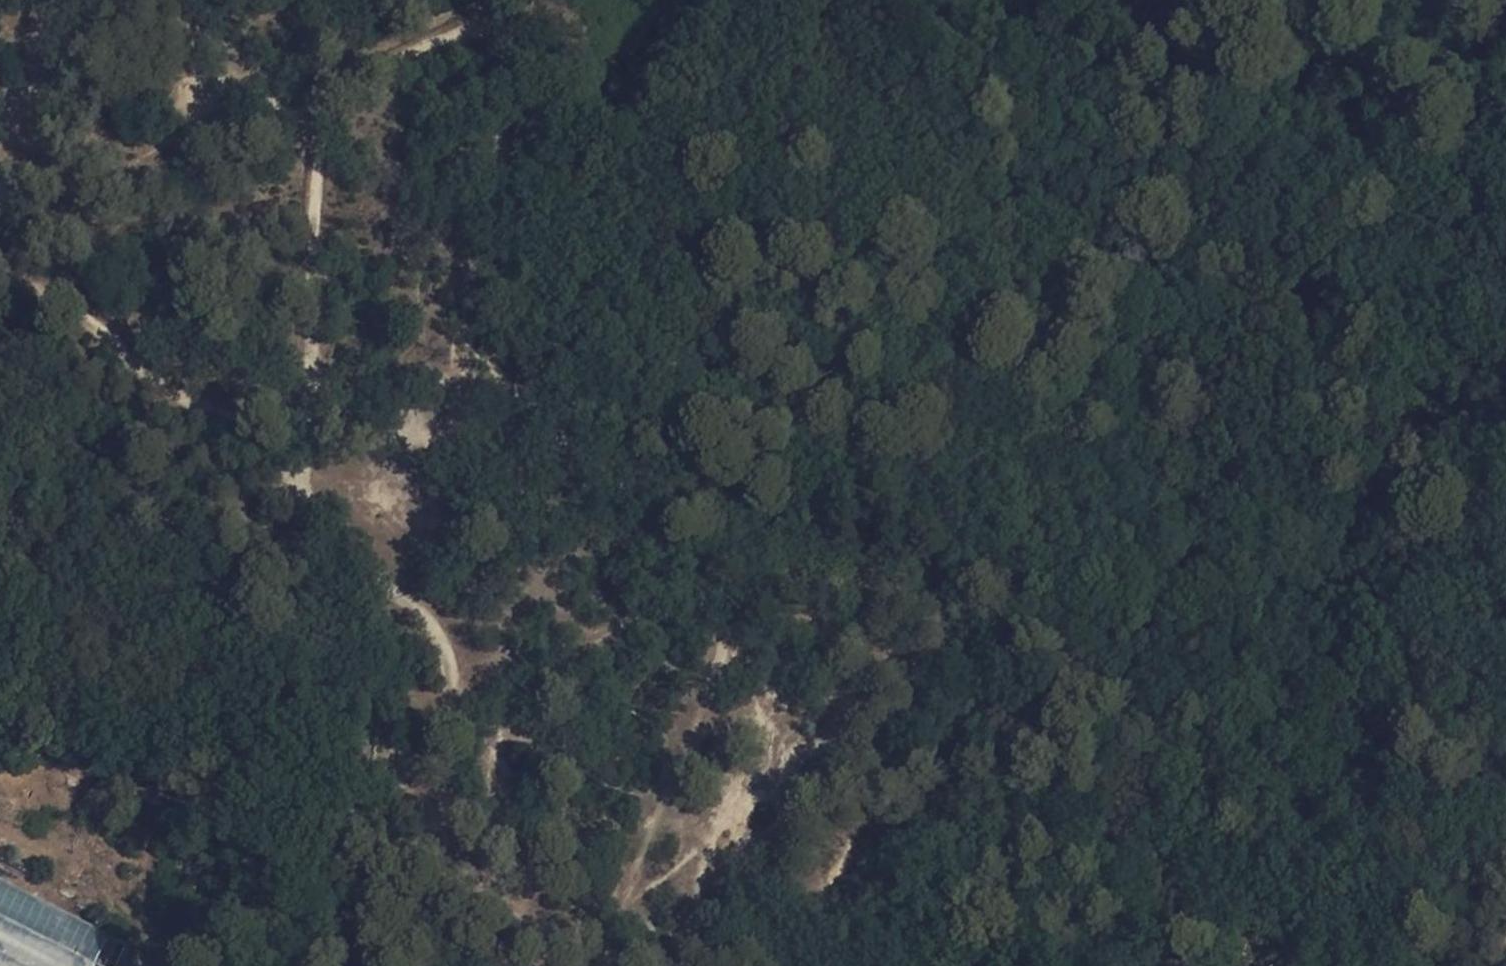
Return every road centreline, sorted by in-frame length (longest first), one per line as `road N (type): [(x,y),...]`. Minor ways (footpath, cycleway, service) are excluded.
road 1 (track): [(0,248),(302,493),(446,656),(438,807),(398,965)]
road 2 (track): [(302,493),(314,103),(462,19)]
road 3 (track): [(535,965),(425,834)]

